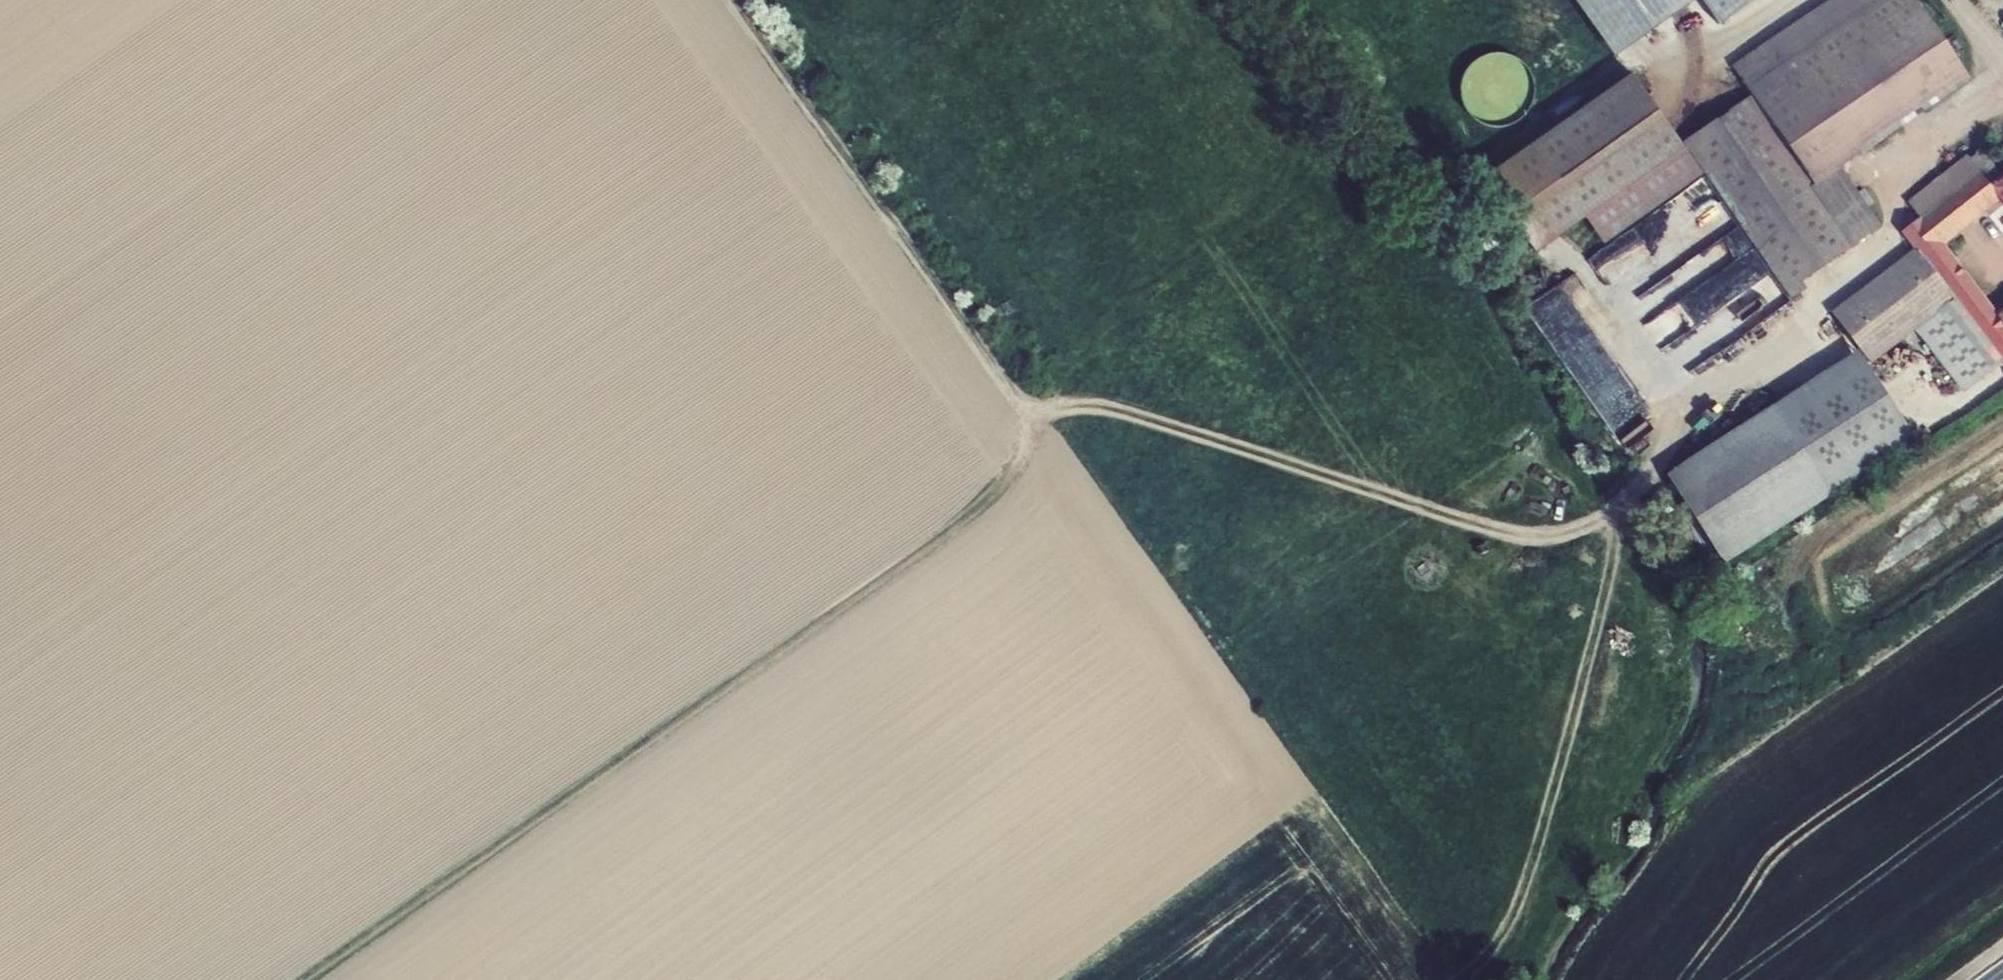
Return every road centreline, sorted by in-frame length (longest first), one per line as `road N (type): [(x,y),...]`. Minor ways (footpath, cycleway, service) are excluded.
road 1 (track): [(317,979),(1025,470),(1036,444),(1035,412),(741,0)]

